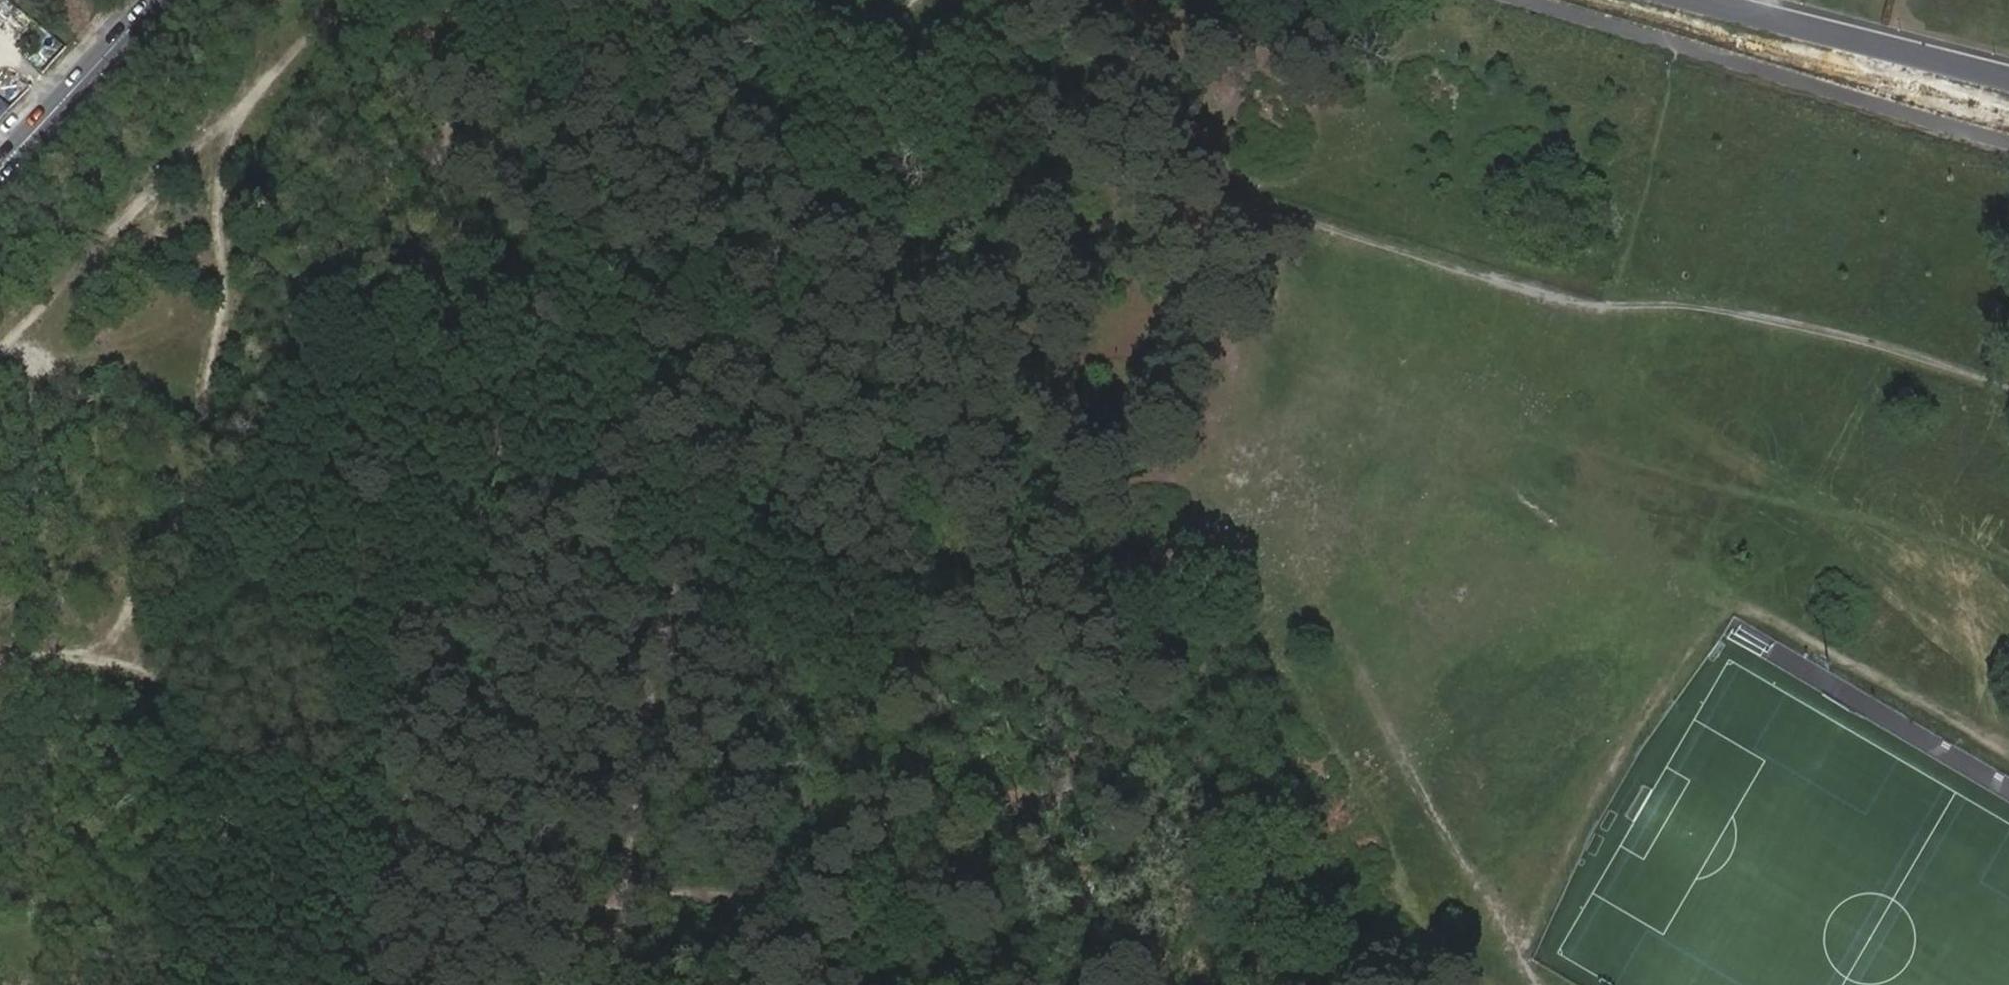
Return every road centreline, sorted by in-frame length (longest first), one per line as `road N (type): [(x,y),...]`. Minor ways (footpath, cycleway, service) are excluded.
road 1 (residential): [(1703,0),(2008,77)]
road 2 (tertiary): [(158,0),(0,170)]

